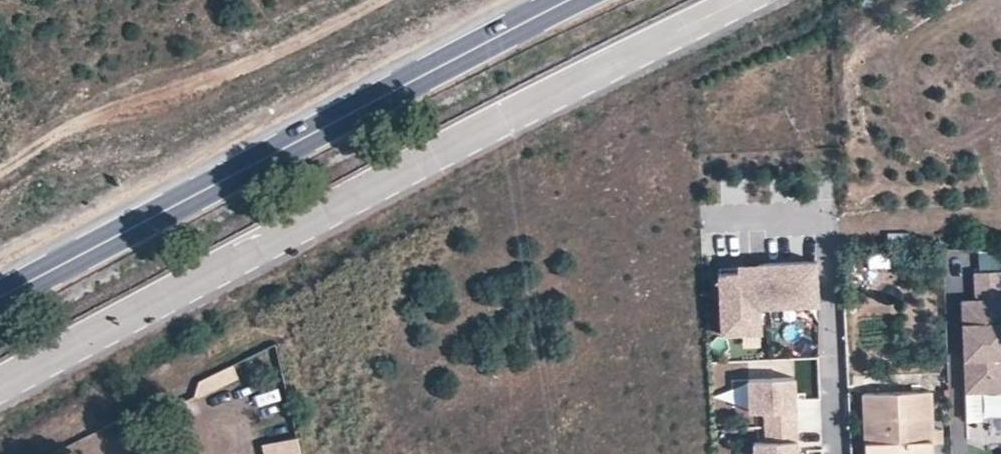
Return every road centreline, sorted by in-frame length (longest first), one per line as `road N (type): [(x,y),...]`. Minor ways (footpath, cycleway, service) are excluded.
road 1 (primary): [(579,0),(0,299)]

